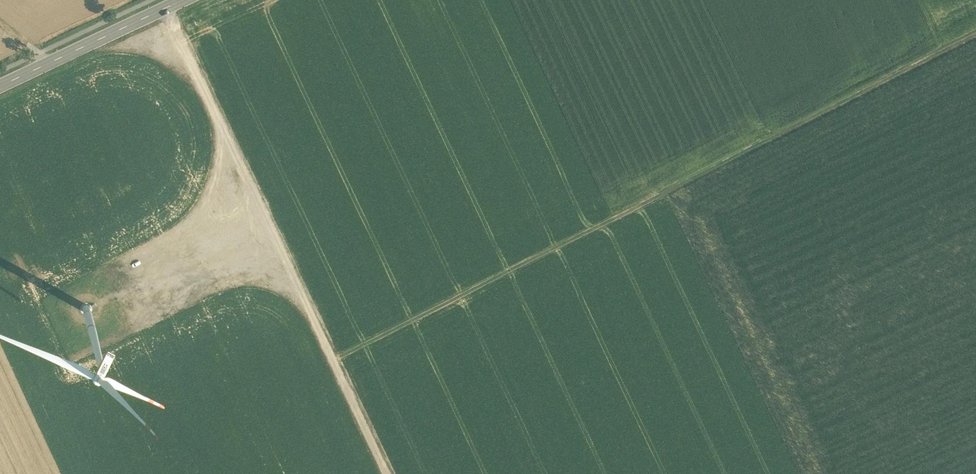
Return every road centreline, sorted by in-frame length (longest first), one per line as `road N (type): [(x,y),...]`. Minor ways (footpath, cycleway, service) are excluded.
road 1 (track): [(331,361),(975,34)]
road 2 (track): [(385,473),(165,8)]
road 3 (secondary): [(0,85),(183,0)]

